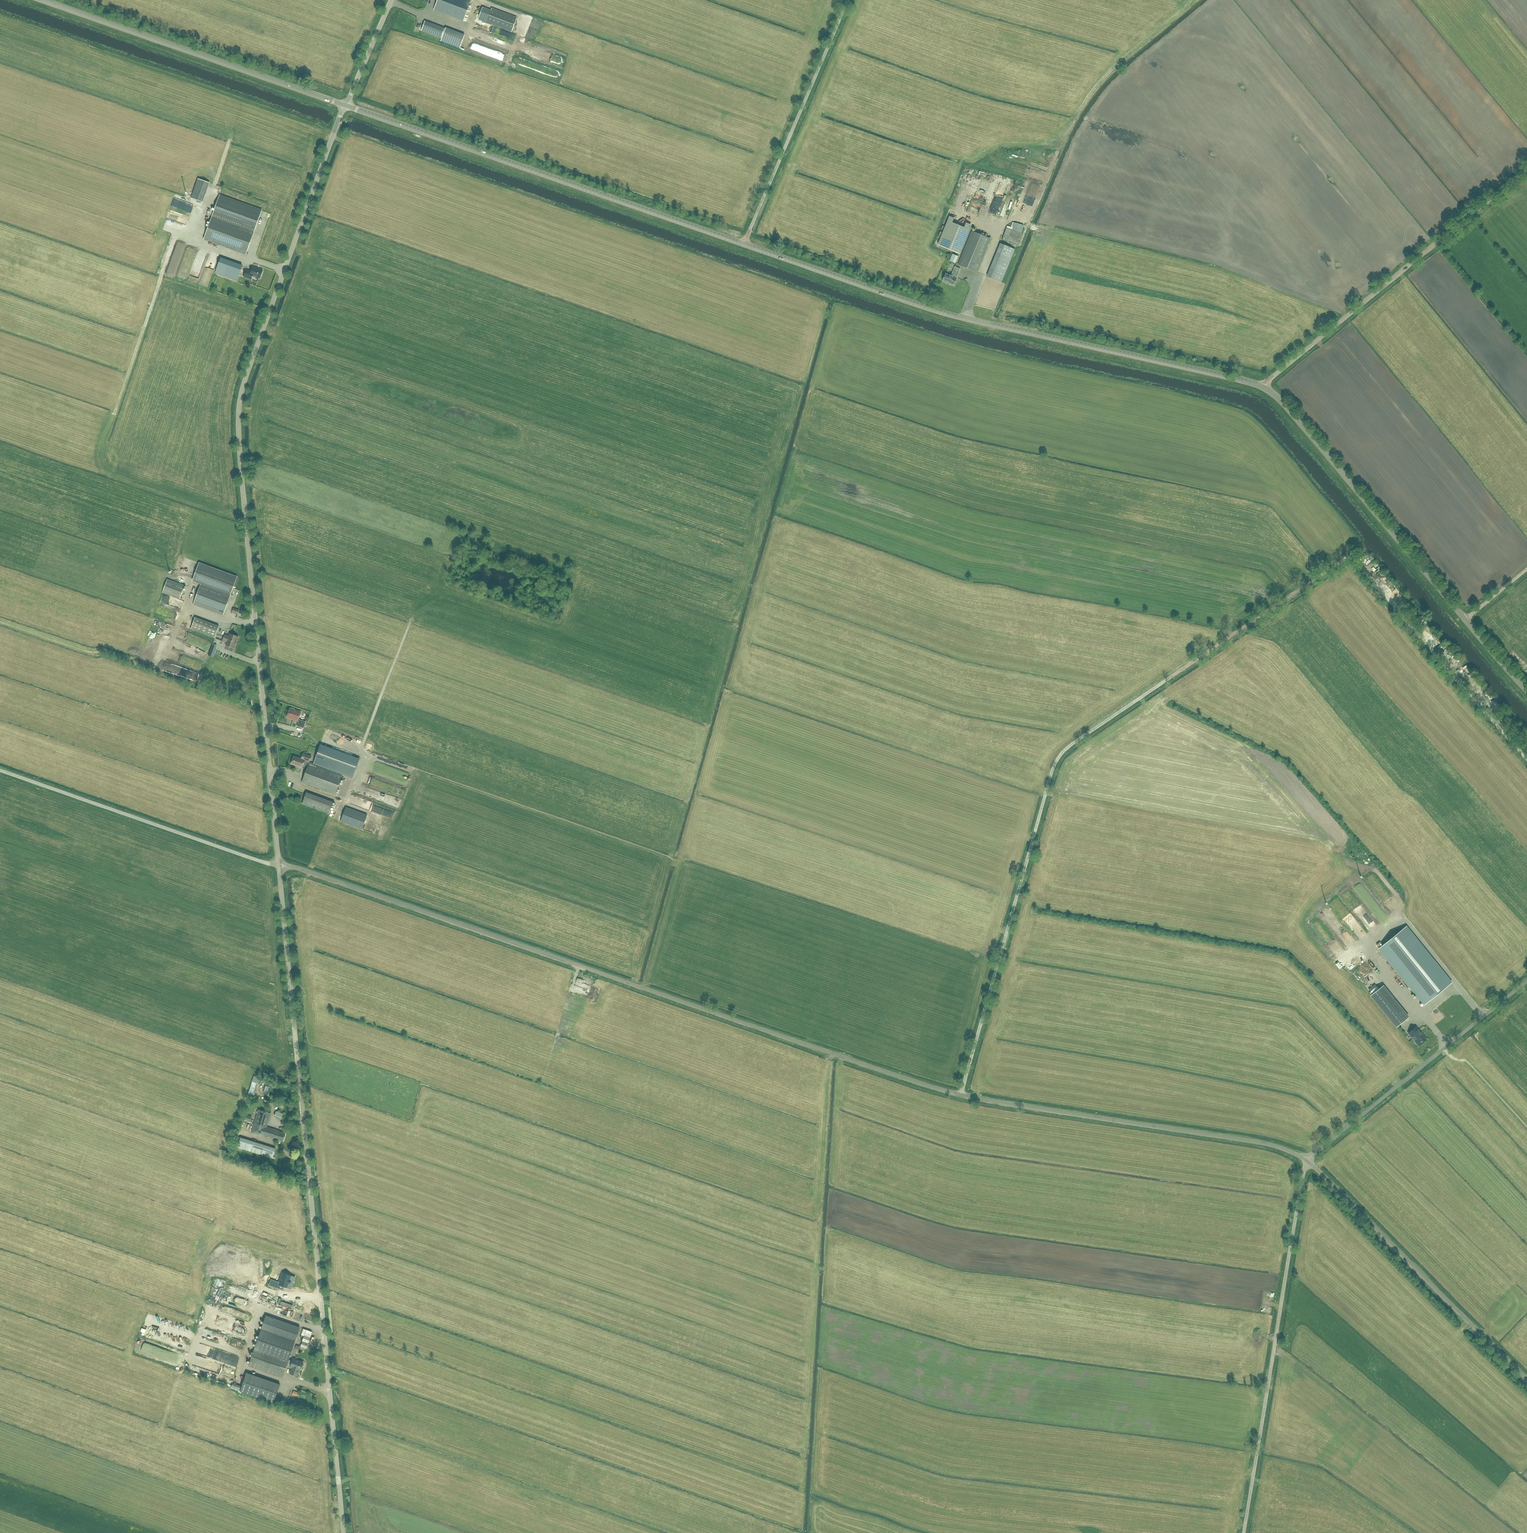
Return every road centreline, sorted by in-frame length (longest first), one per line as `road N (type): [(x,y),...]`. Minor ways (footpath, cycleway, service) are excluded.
road 1 (unclassified): [(279,866),(240,407),(345,105)]
road 2 (unclassified): [(961,1095),(279,866)]
road 3 (unclassified): [(343,1532),(279,866)]
road 4 (tertiary): [(1264,387),(943,314),(744,244)]
road 5 (unclassified): [(961,1095),(1054,767),(1068,748),(1170,677)]
road 6 (tertiary): [(744,244),(345,105)]
road 7 (tertiary): [(1526,691),(1264,387)]
road 8 (unclassified): [(1306,1160),(1244,1532)]
road 9 (unclassified): [(1299,1156),(1265,1143),(961,1095)]
road 10 (unclassified): [(1264,387),(1526,168)]
road 11 (tertiary): [(345,105),(41,0)]
road 12 (unclassified): [(1526,1379),(1312,1164)]
road 13 (unclassified): [(279,866),(0,770)]
road 14 (unclassified): [(1314,1153),(1526,981)]
road 15 (unclassified): [(1526,759),(1351,555)]
road 16 (unclassified): [(744,244),(849,0)]
road 17 (track): [(1170,677),(1351,555)]
road 18 (track): [(410,622),(360,752)]

